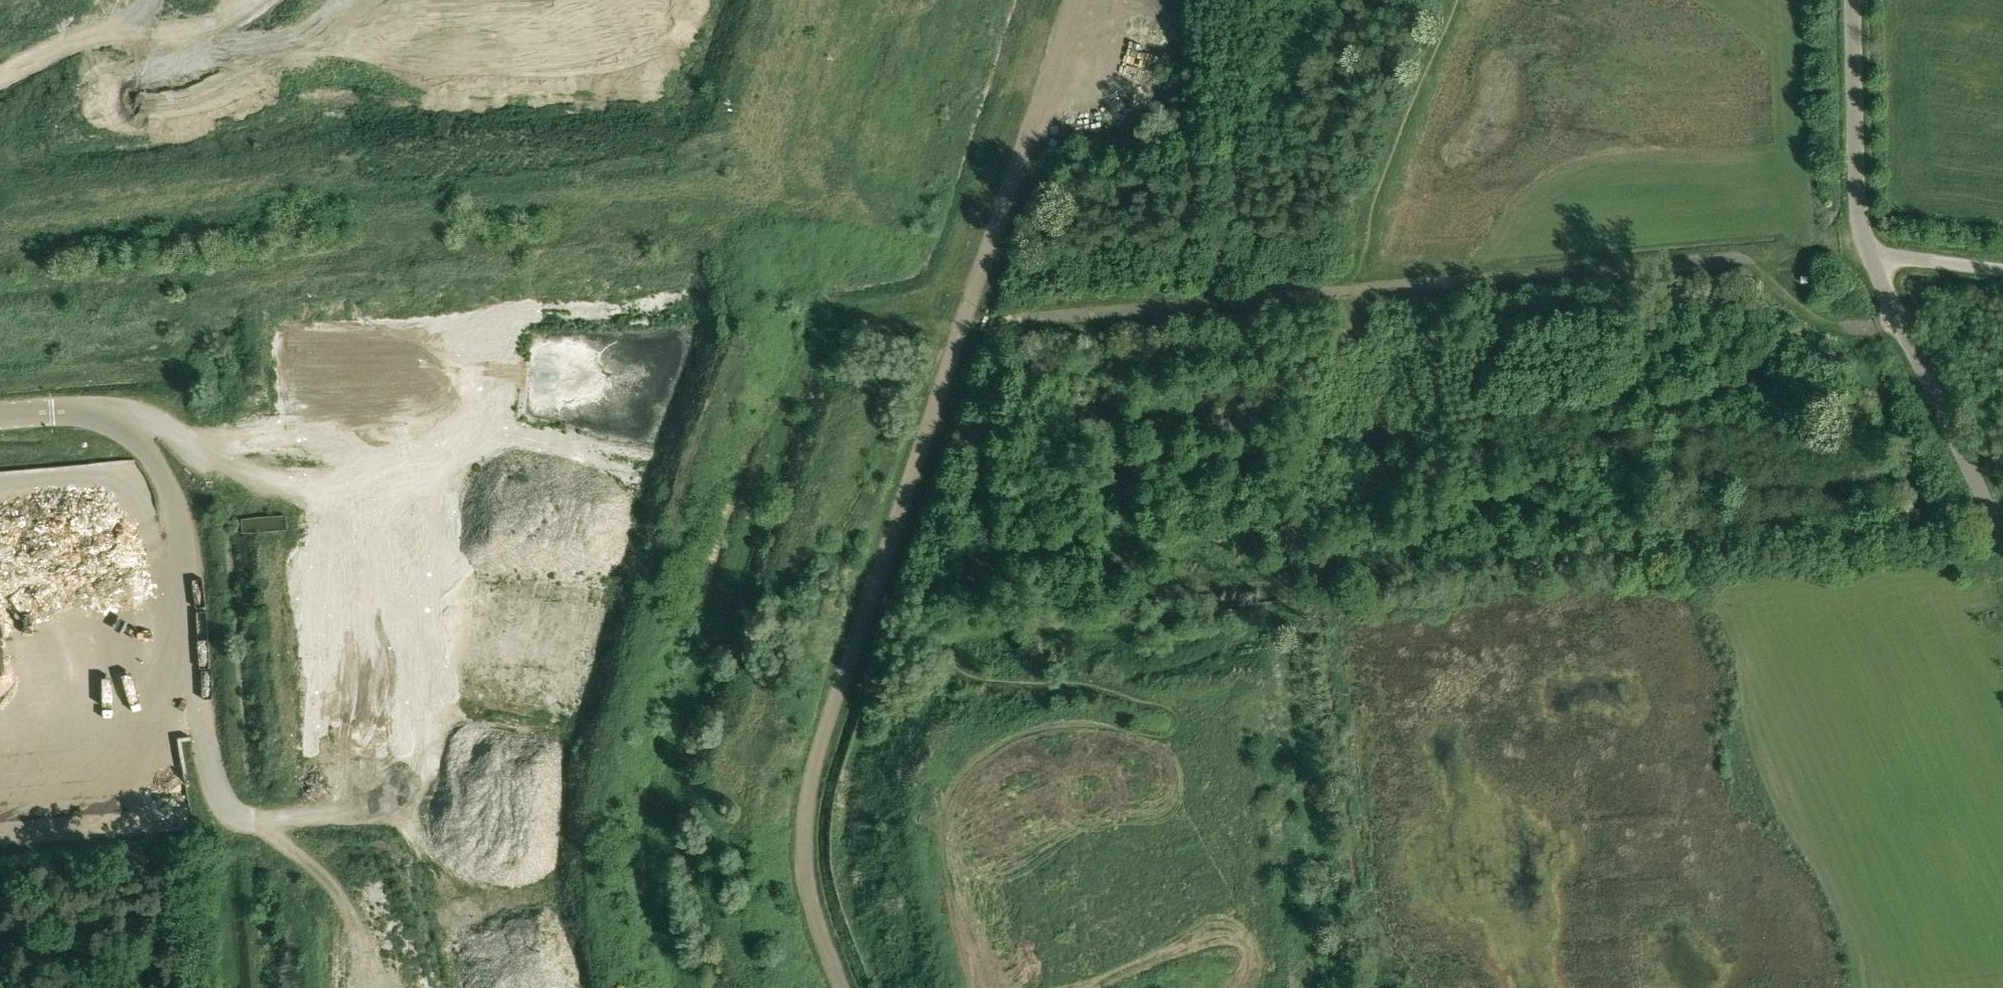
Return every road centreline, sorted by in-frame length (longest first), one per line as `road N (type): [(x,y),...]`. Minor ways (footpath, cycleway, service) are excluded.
road 1 (unclassified): [(2002,538),(1869,254)]
road 2 (unclassified): [(1869,254),(1858,213),(1853,0)]
road 3 (unclassified): [(2002,270),(1869,254)]

